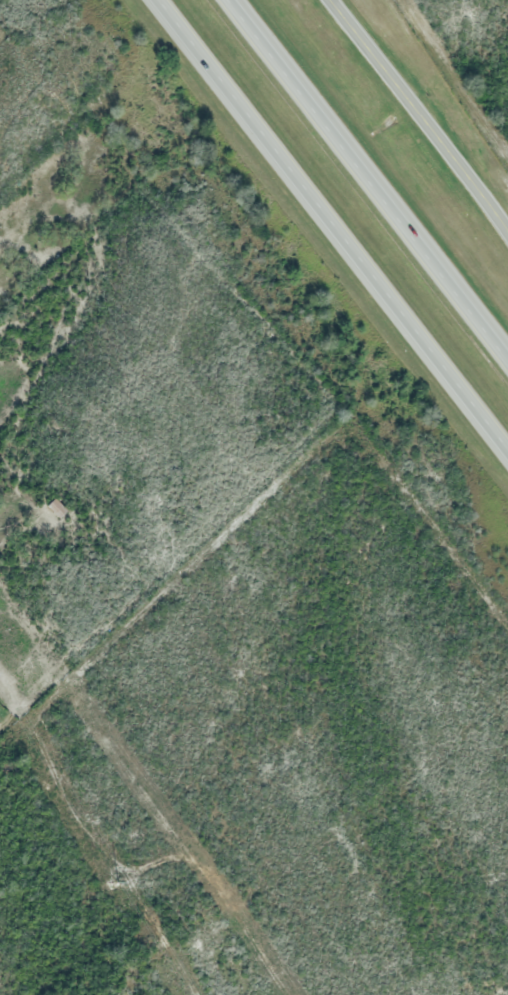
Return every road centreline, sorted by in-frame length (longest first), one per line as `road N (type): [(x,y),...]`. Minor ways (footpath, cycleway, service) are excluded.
road 1 (motorway): [(161,0),(507,447)]
road 2 (motorway): [(507,356),(234,0)]
road 3 (tertiary): [(507,234),(329,0)]

